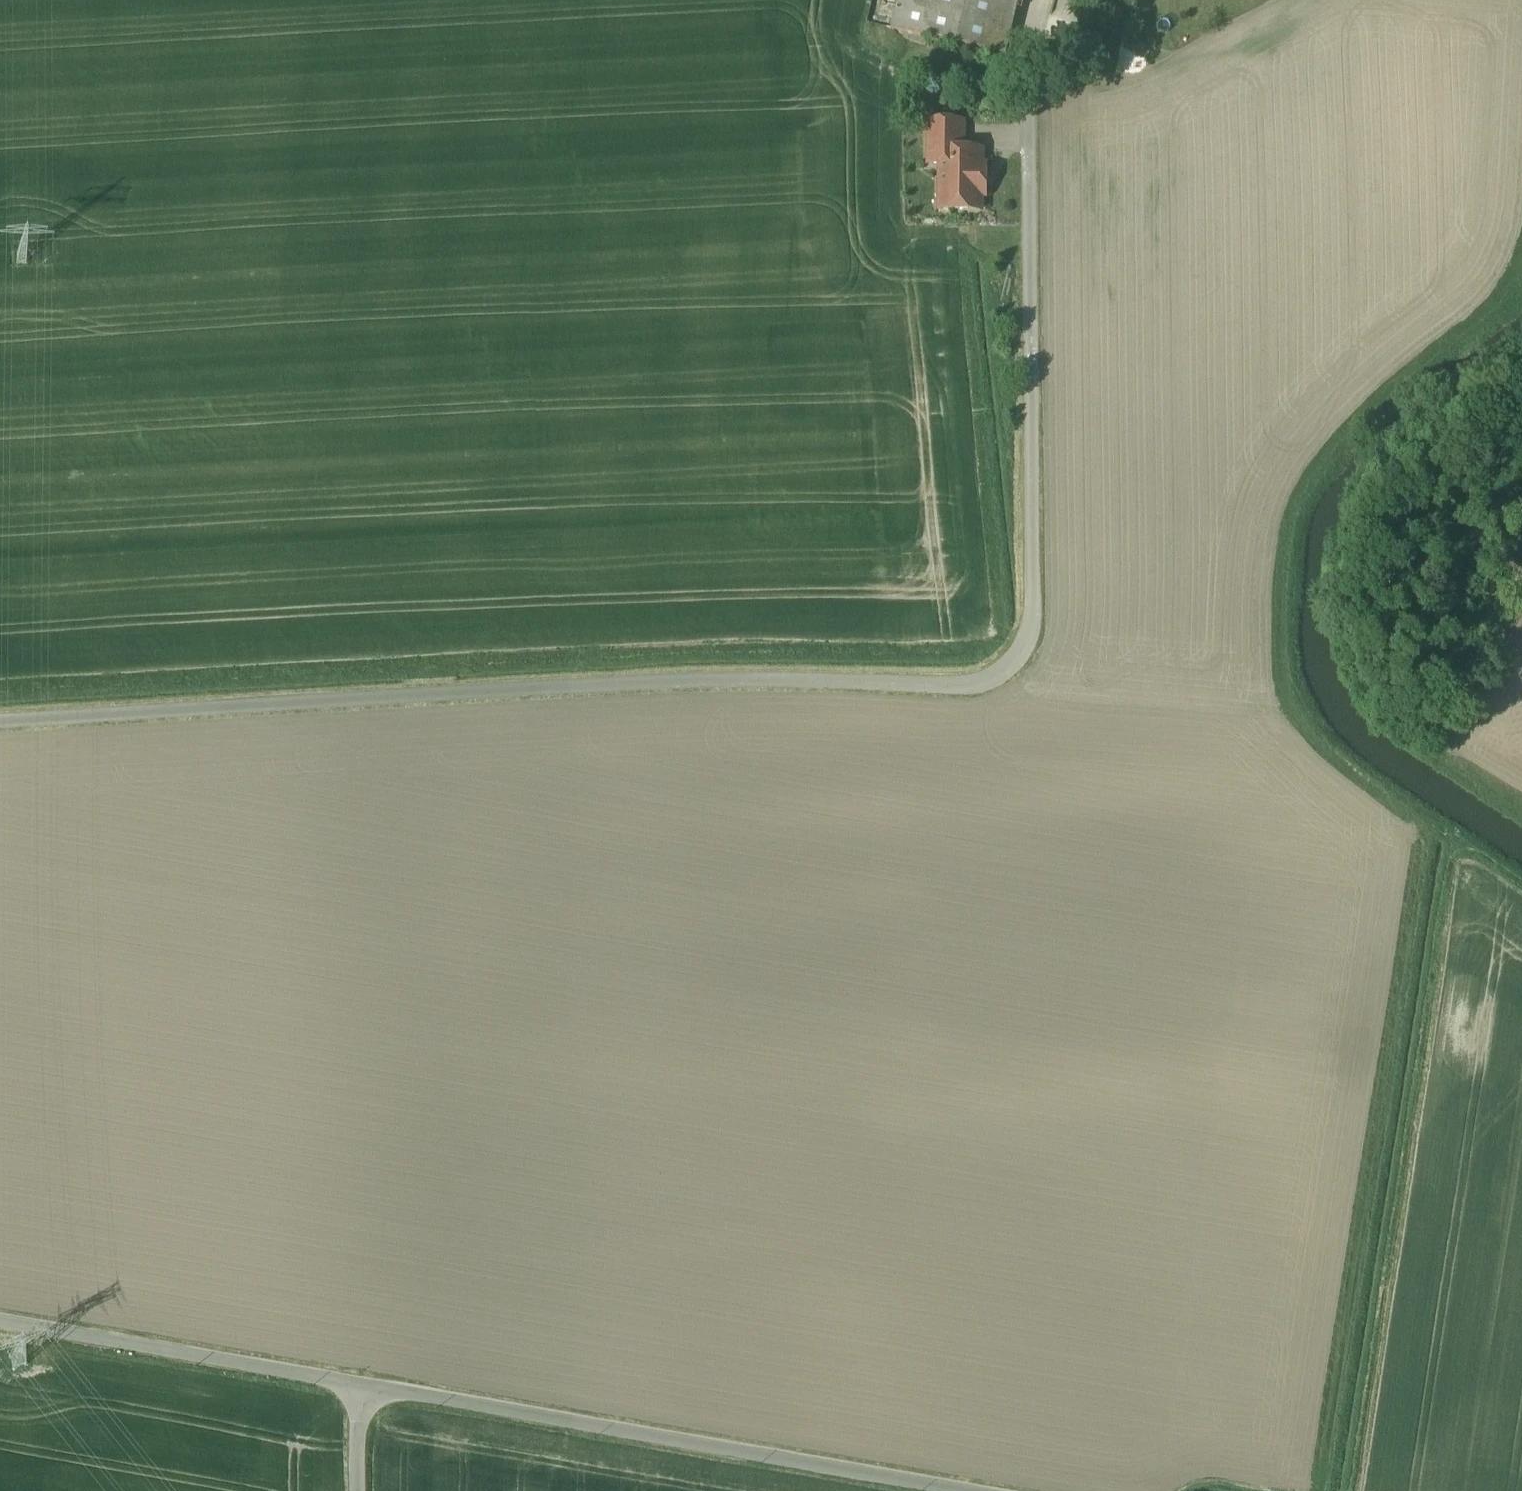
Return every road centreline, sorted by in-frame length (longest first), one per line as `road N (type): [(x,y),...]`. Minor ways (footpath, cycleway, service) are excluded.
road 1 (track): [(0,722),(784,674),(989,685),(1035,635),(1024,99)]
road 2 (unclassified): [(359,1385),(975,1490)]
road 3 (unclassified): [(0,1322),(359,1385)]

